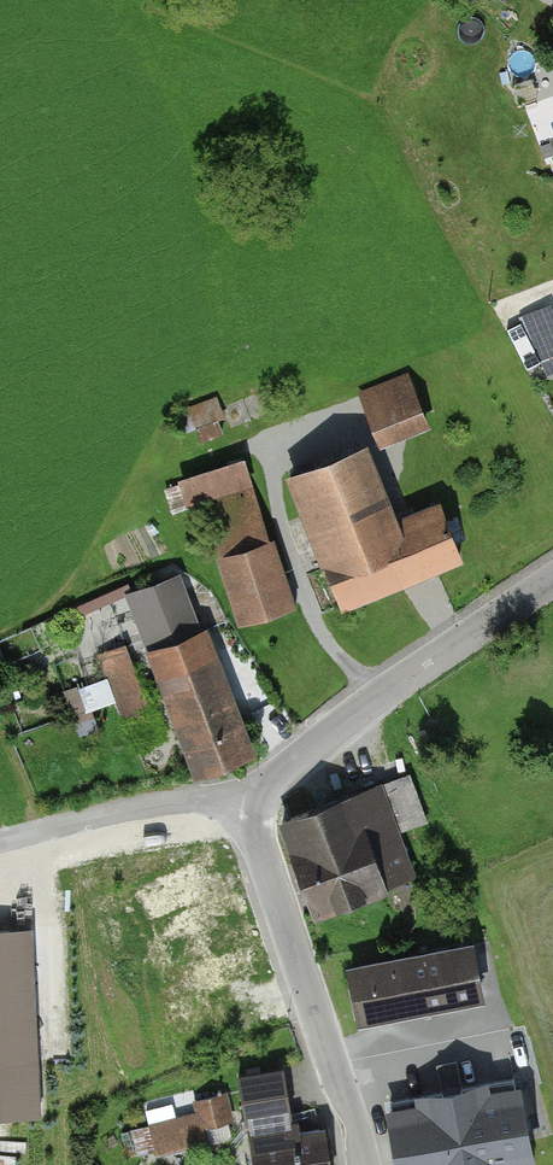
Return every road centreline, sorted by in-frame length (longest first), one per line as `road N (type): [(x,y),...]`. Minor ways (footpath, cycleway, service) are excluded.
road 1 (residential): [(362,1164),(242,799)]
road 2 (residential): [(242,799),(383,690),(552,579)]
road 3 (residential): [(242,799),(176,800),(0,839)]

